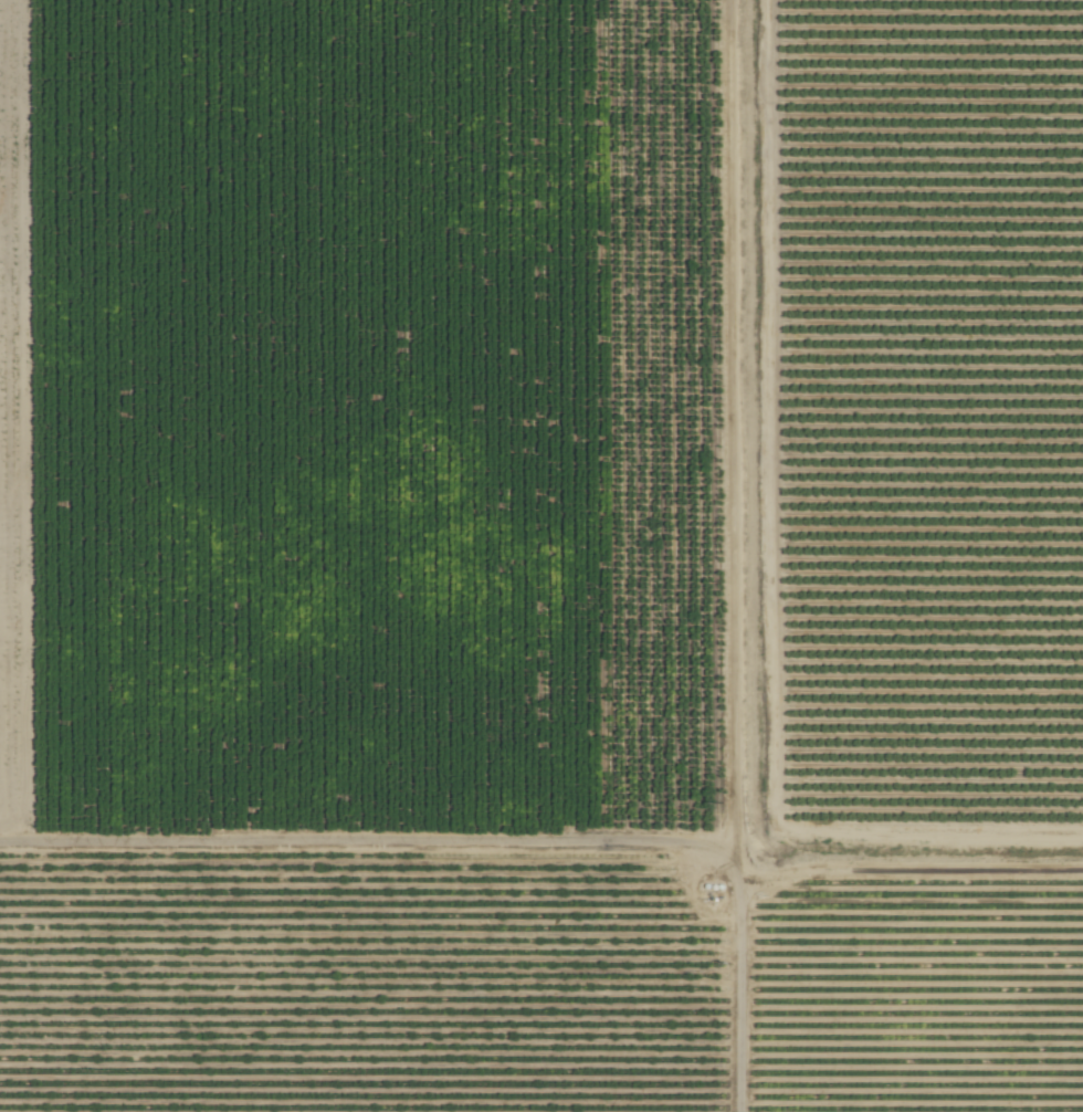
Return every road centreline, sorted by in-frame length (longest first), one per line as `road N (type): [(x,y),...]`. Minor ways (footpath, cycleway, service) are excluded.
road 1 (track): [(726,0),(731,1111)]

